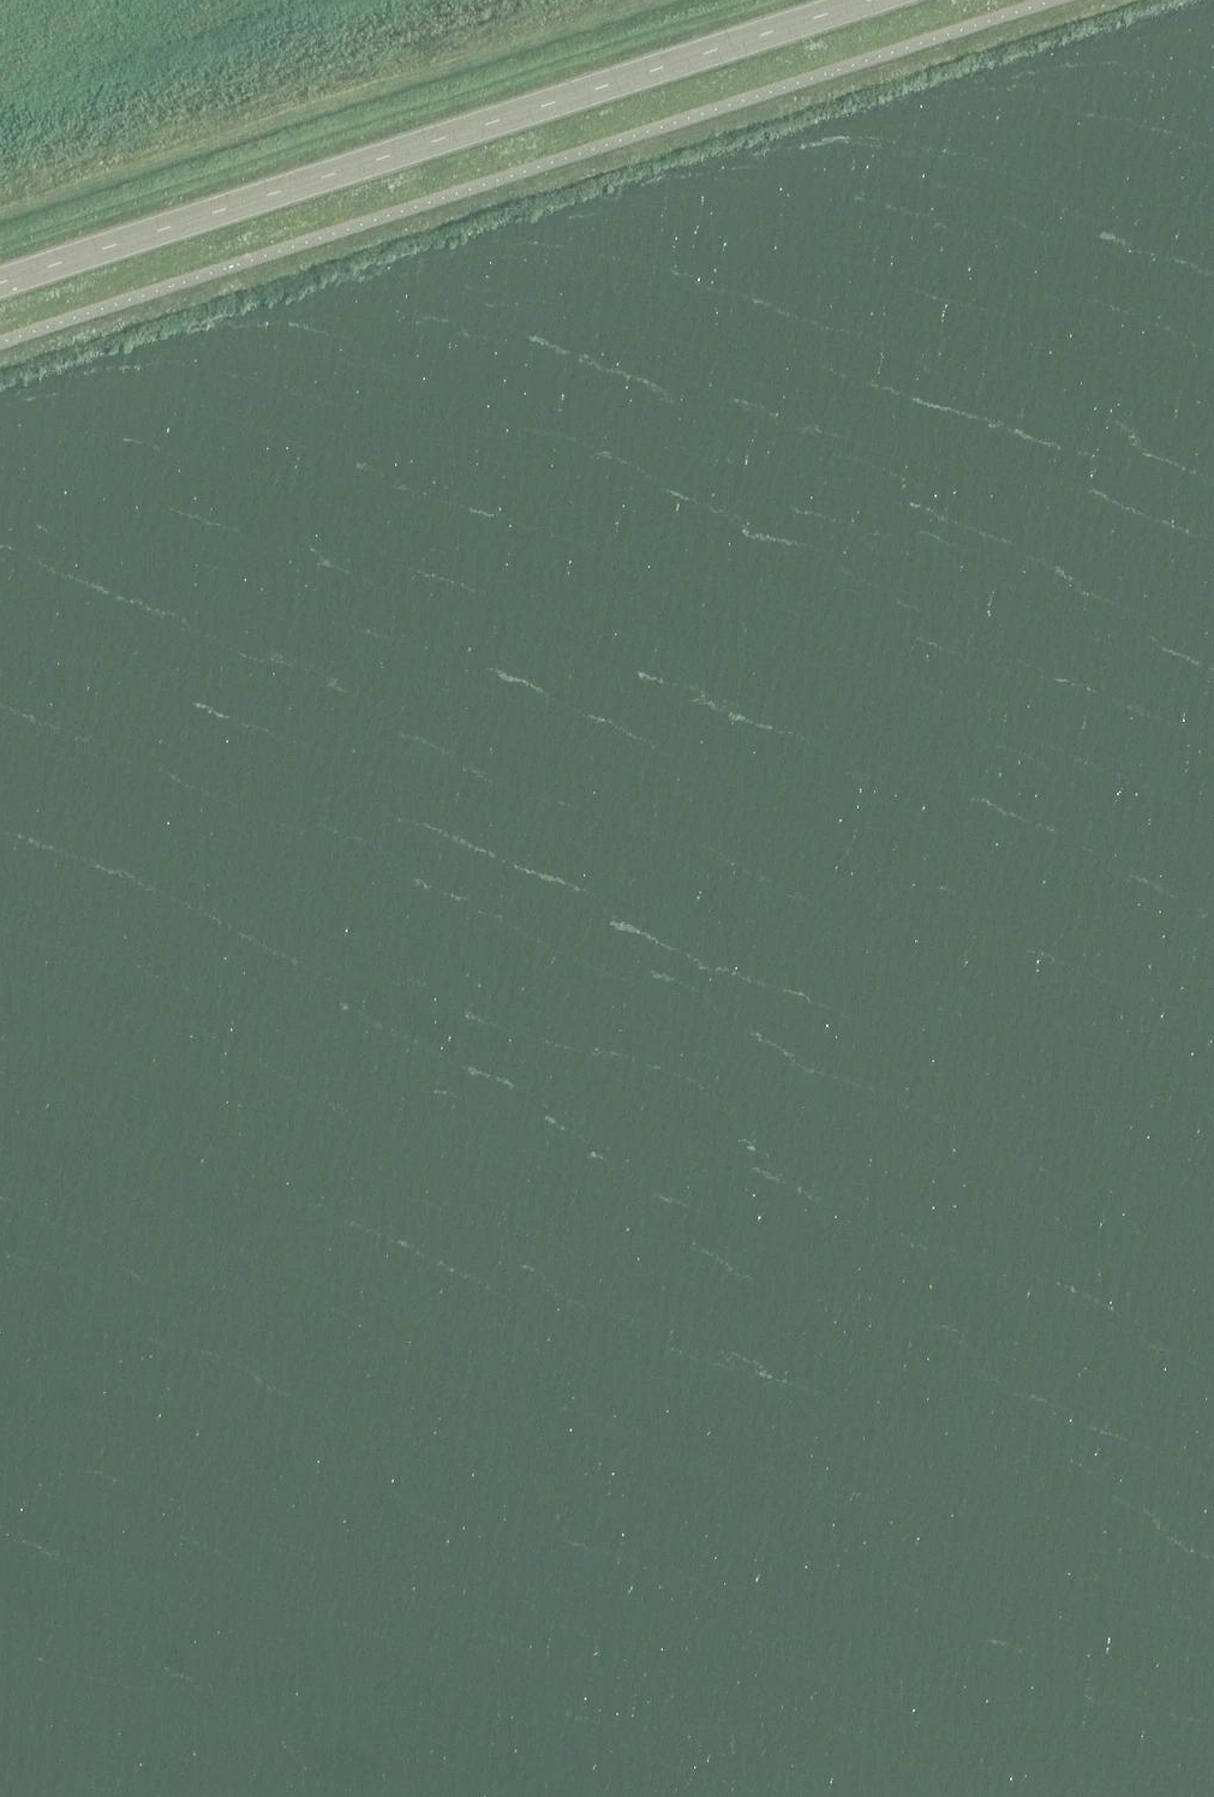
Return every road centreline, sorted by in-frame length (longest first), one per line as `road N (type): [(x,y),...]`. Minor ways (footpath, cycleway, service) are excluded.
road 1 (tertiary): [(0,290),(888,0)]

